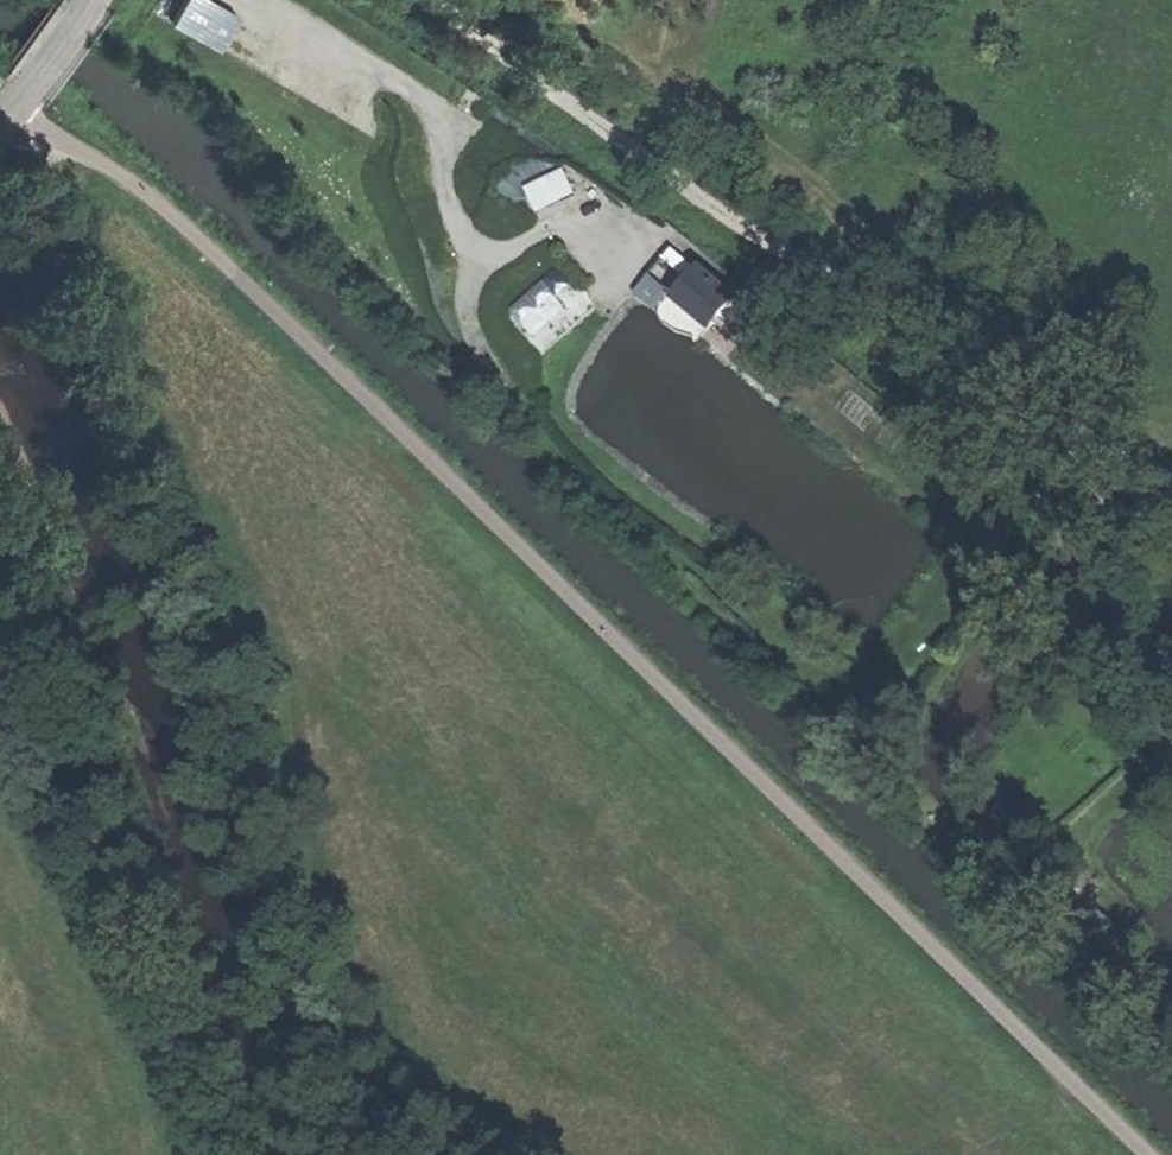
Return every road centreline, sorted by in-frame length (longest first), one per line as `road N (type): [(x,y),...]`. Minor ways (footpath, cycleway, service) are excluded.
road 1 (track): [(431,0),(698,193),(1171,484)]
road 2 (track): [(0,754),(177,1154)]
road 3 (tertiary): [(0,123),(92,0)]

